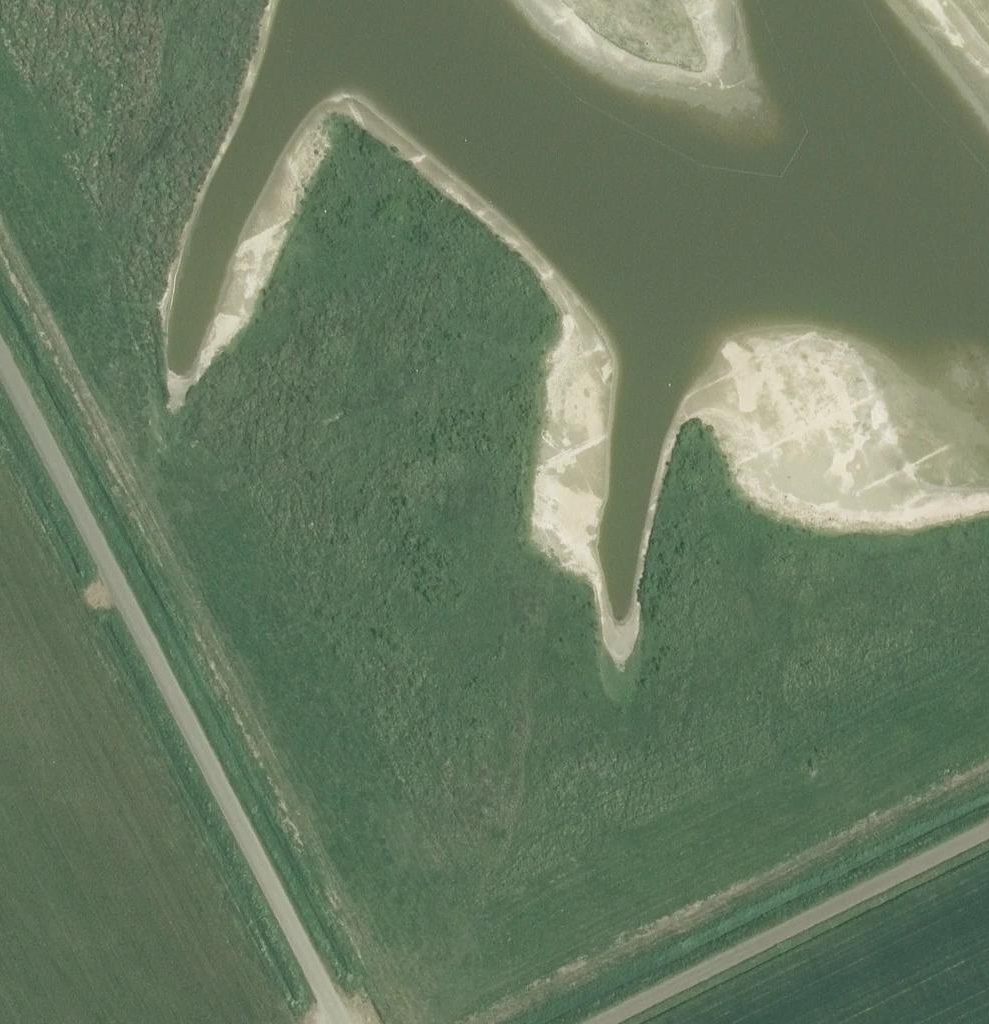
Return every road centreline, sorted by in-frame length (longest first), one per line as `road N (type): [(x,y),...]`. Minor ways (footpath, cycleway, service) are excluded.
road 1 (unclassified): [(342,1023),(0,355)]
road 2 (unclassified): [(600,1023),(988,831)]

